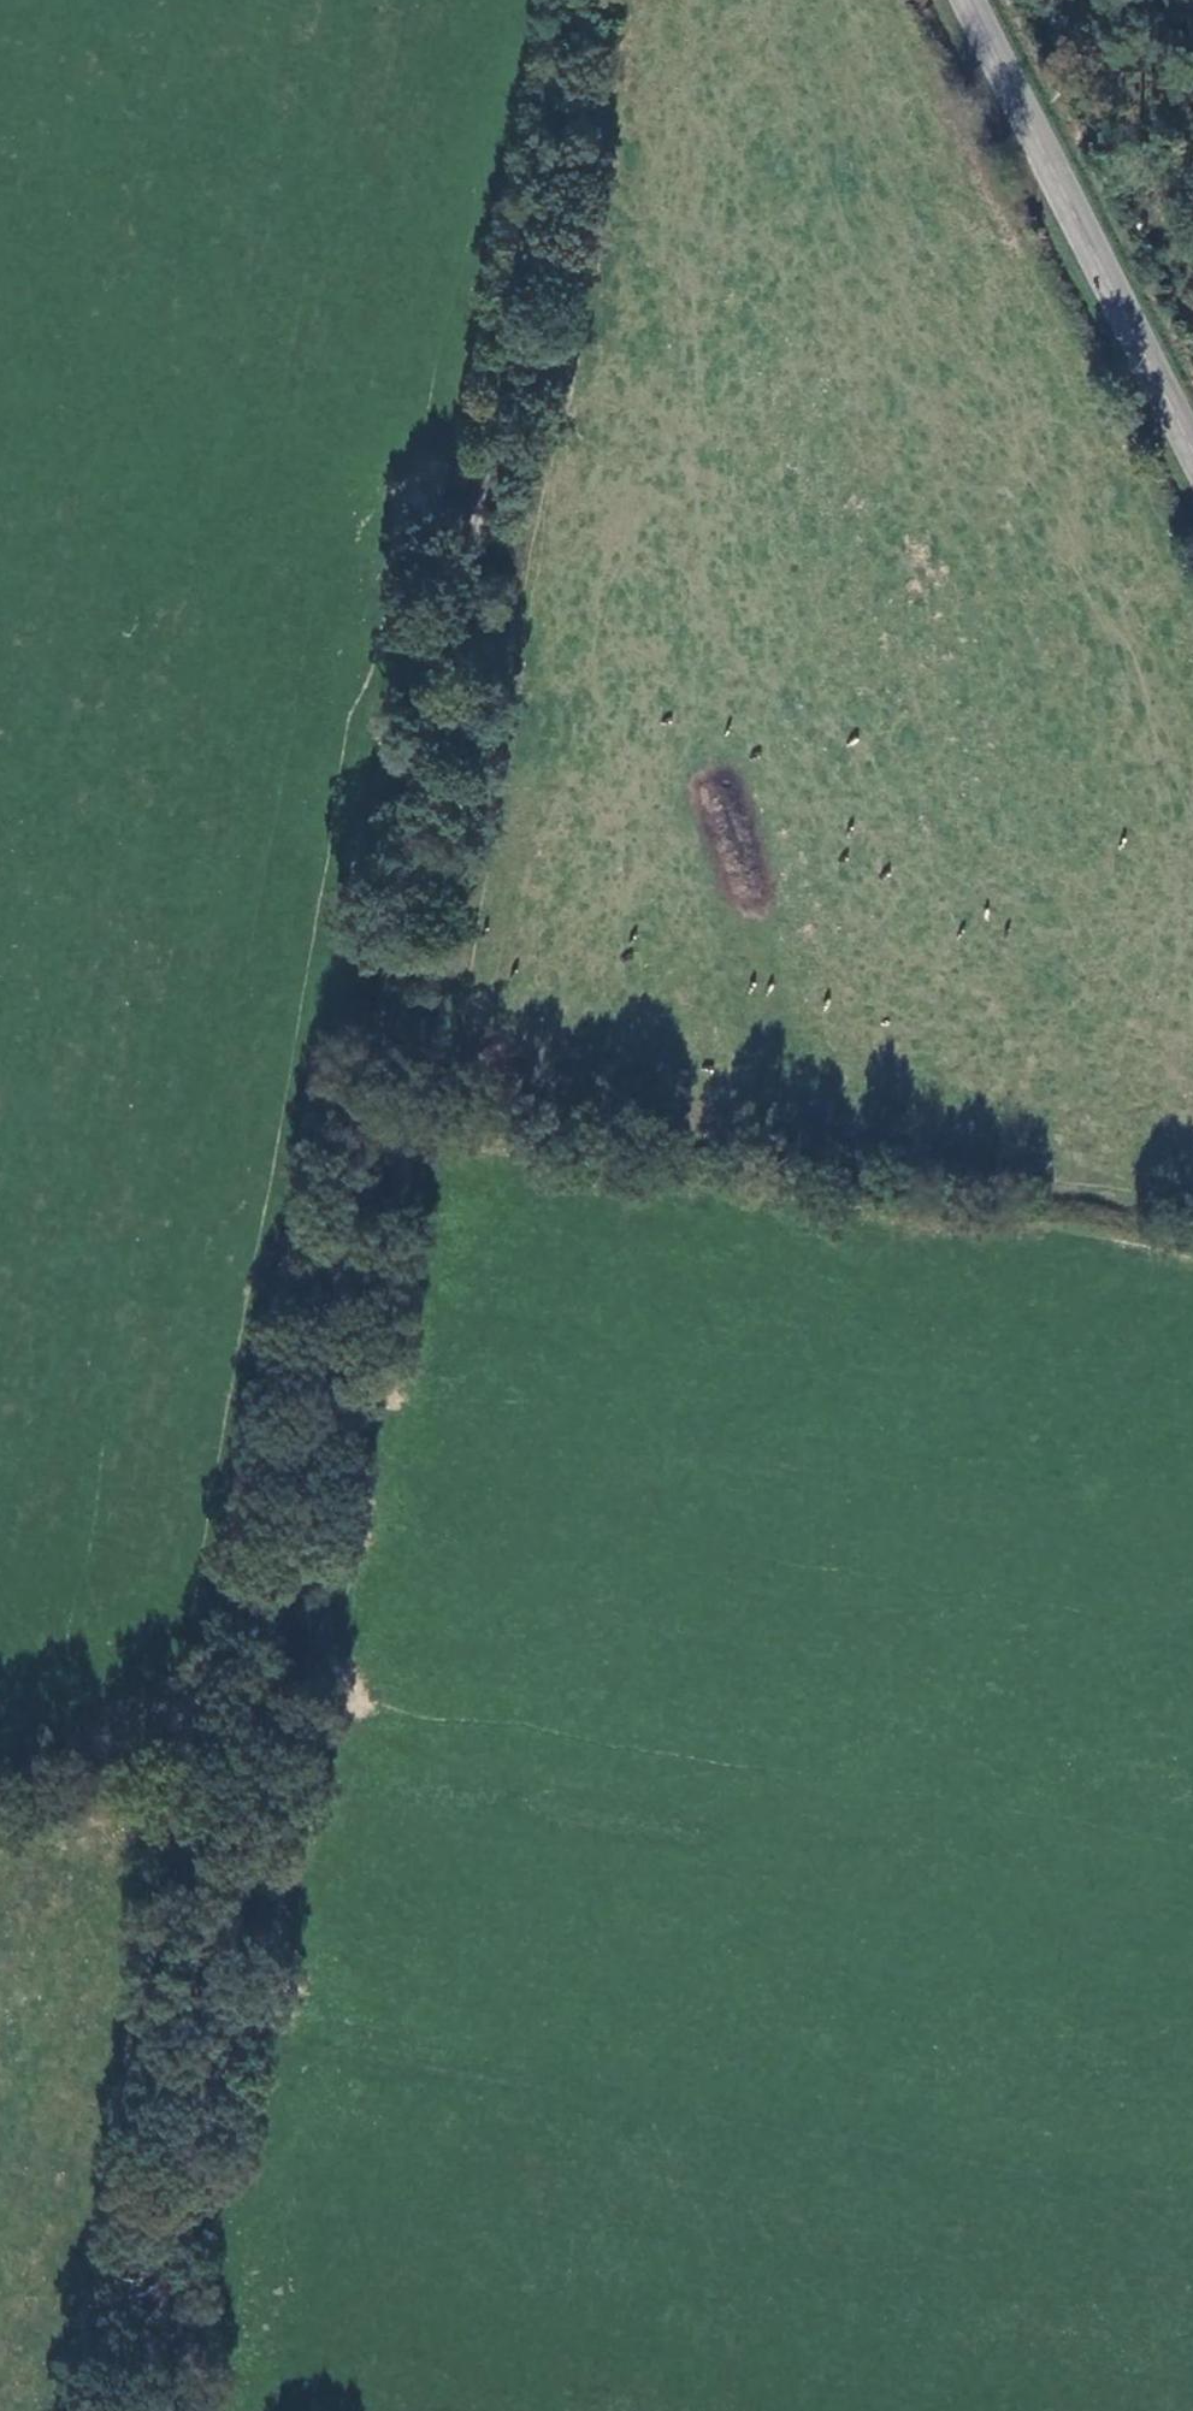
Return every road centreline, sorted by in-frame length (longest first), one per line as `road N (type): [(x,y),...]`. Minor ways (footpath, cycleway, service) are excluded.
road 1 (track): [(136,2410),(390,998),(444,628),(564,0)]
road 2 (tertiary): [(956,0),(1192,446)]

